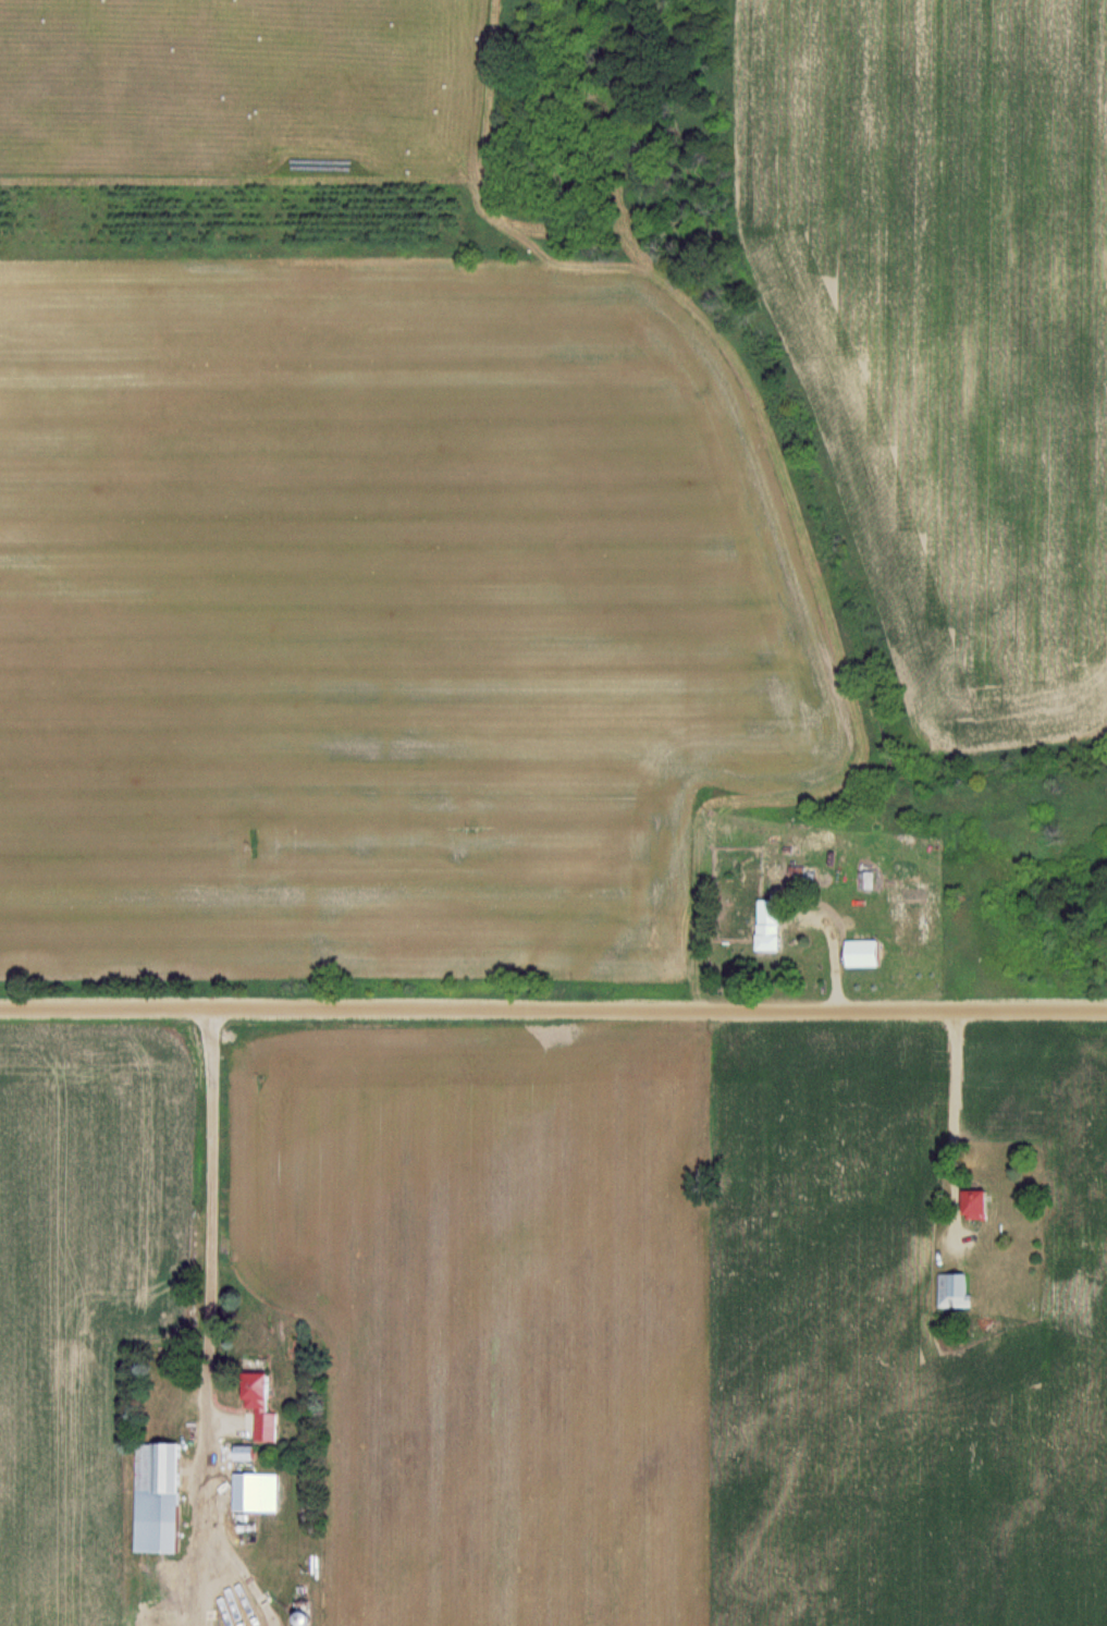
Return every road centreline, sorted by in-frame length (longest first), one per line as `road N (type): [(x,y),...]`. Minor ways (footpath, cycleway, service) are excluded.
road 1 (residential): [(0,1009),(1106,1011)]

